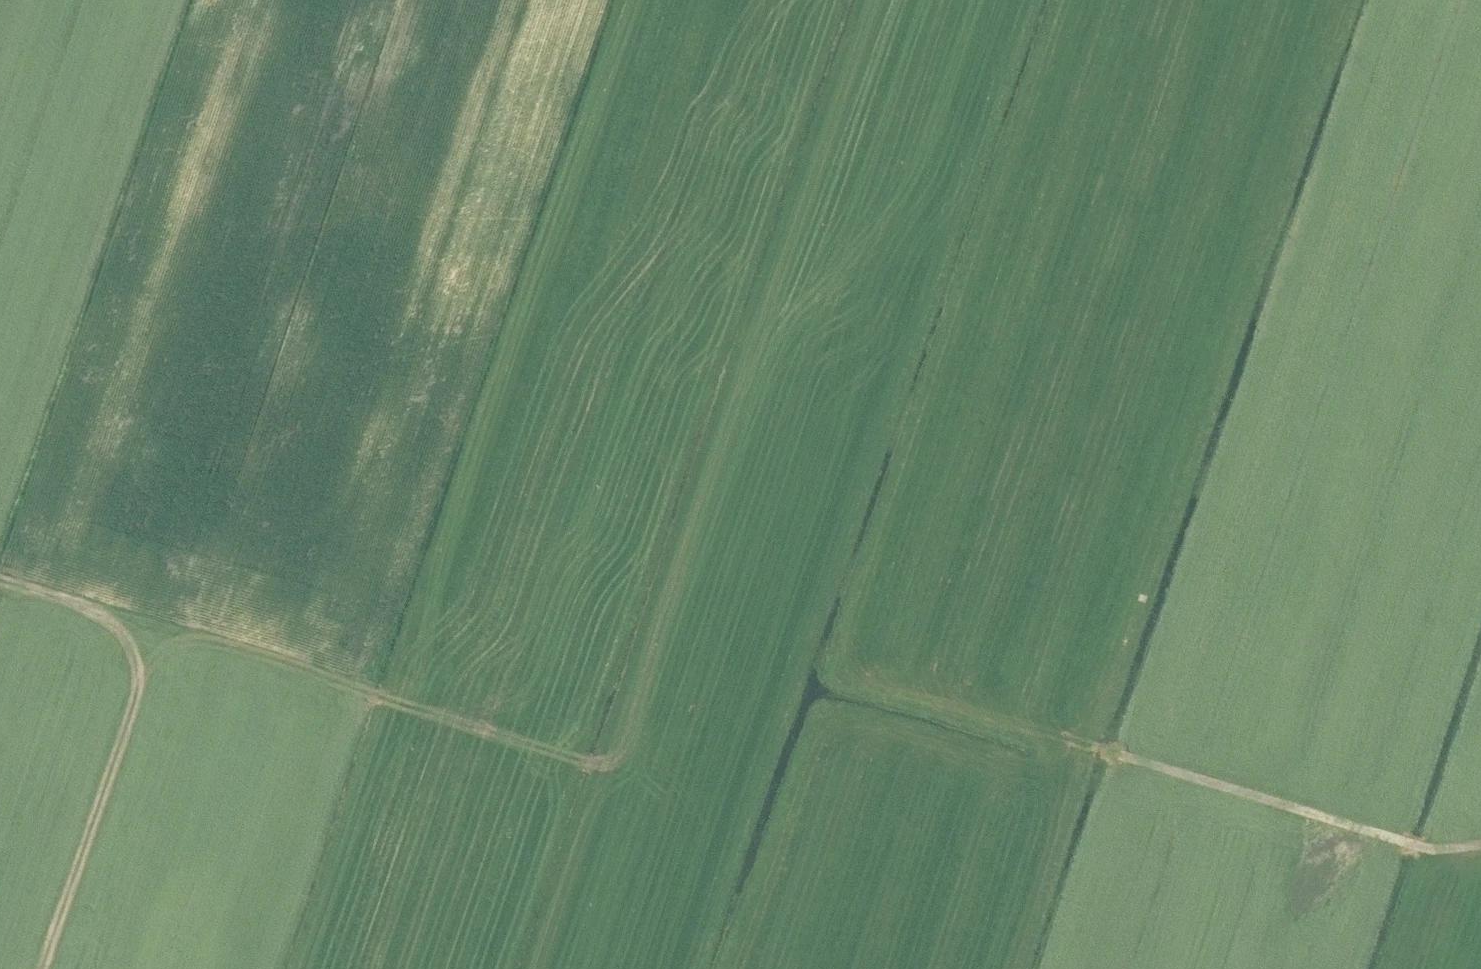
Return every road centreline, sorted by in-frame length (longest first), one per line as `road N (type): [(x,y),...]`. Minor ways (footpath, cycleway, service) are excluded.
road 1 (track): [(492,968),(694,381)]
road 2 (track): [(1480,844),(1426,850),(1090,748)]
road 3 (track): [(1014,968),(1142,611)]

